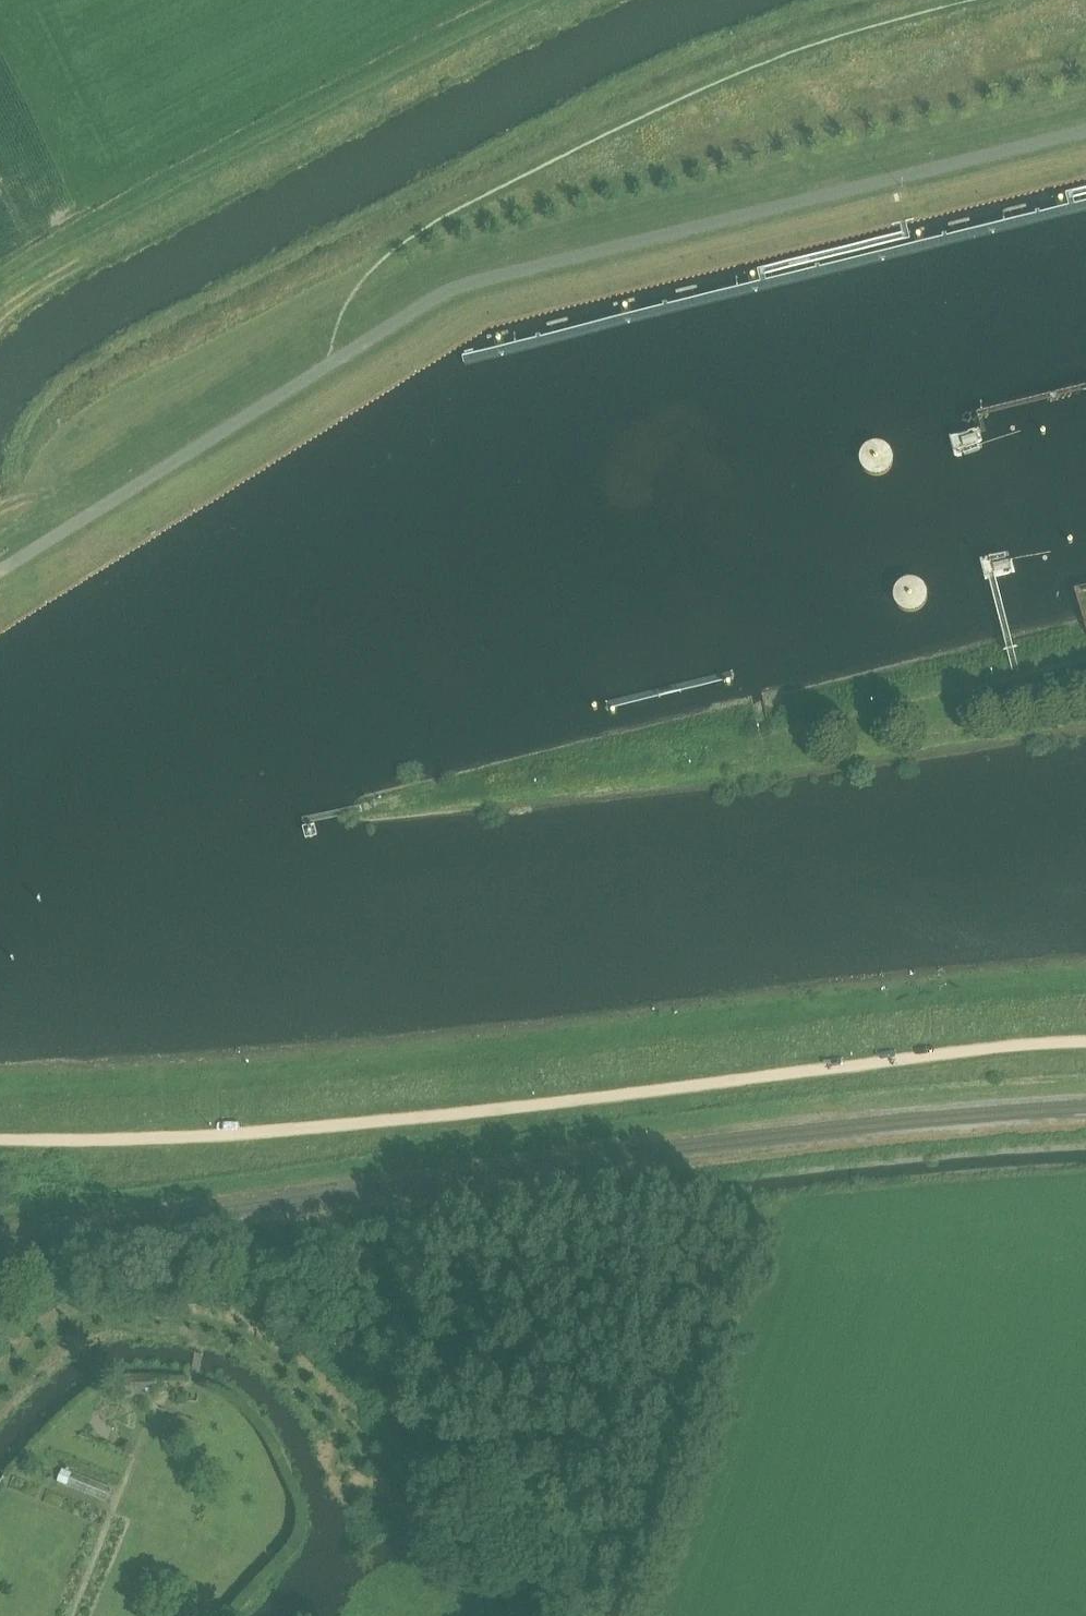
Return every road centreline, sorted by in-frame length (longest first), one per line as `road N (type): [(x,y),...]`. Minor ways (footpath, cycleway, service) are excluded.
road 1 (track): [(0,1143),(167,1140),(427,1117),(1085,1040)]
road 2 (track): [(529,0),(0,284)]

